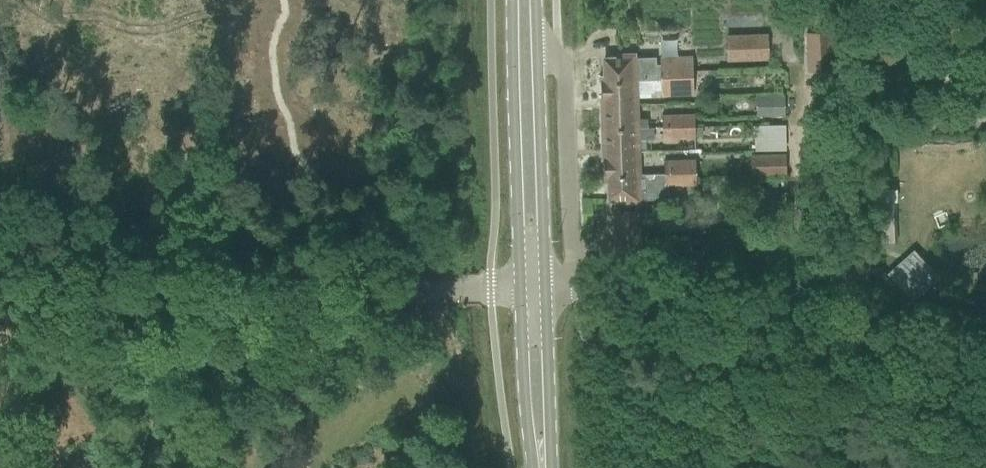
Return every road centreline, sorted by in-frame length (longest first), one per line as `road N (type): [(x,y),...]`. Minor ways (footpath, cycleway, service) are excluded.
road 1 (unclassified): [(985,378),(676,305),(577,295)]
road 2 (unclassified): [(143,302),(520,296)]
road 3 (primary): [(514,0),(520,296)]
road 4 (unclassified): [(577,295),(566,66),(537,43)]
road 5 (primary): [(546,296),(537,43)]
road 6 (primary): [(520,296),(524,421),(536,467)]
road 7 (primary): [(542,467),(546,296)]
road 8 (unclassified): [(5,307),(143,302)]
road 9 (unclassified): [(34,354),(69,330),(143,302)]

